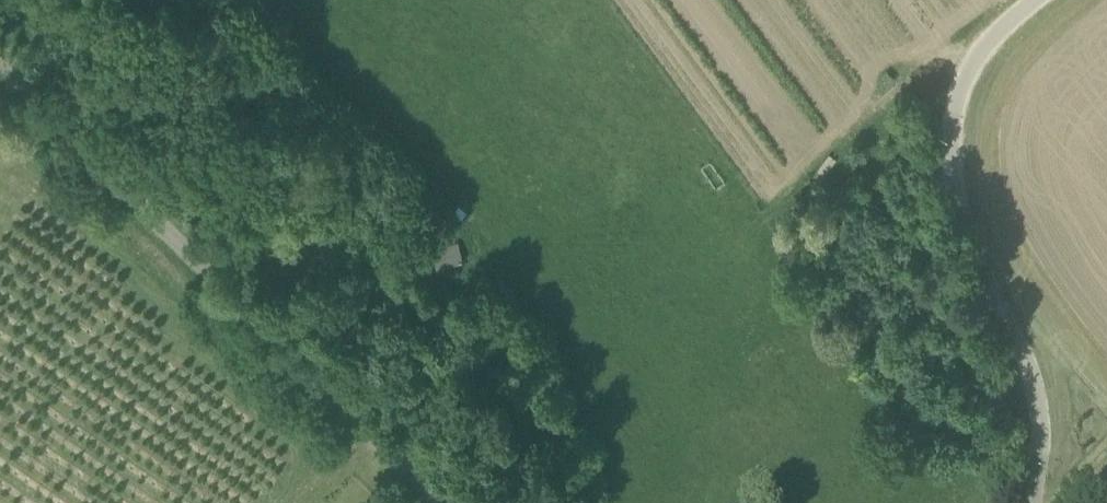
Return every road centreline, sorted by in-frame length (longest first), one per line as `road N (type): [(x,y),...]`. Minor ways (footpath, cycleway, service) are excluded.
road 1 (unclassified): [(446,502),(0,64)]
road 2 (unclassified): [(1030,502),(1043,430),(1029,362),(971,240),(952,173),(951,128),(977,55),(1034,0)]

